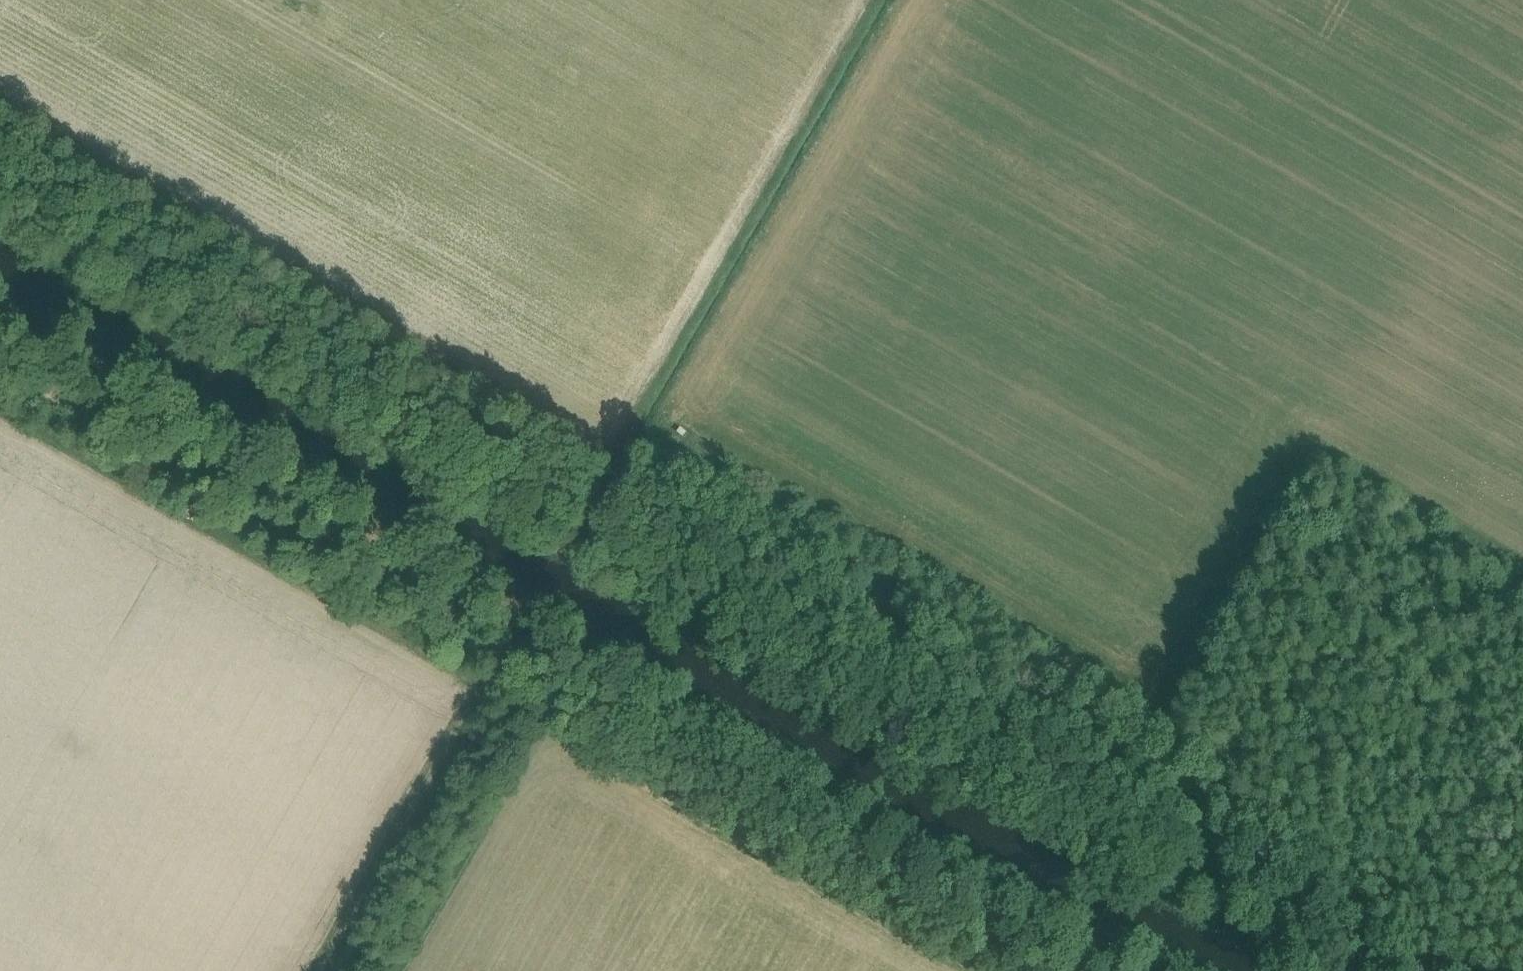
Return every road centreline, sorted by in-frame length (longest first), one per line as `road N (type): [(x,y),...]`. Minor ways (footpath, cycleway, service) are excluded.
road 1 (track): [(0,306),(1071,921)]
road 2 (track): [(911,0),(668,424)]

